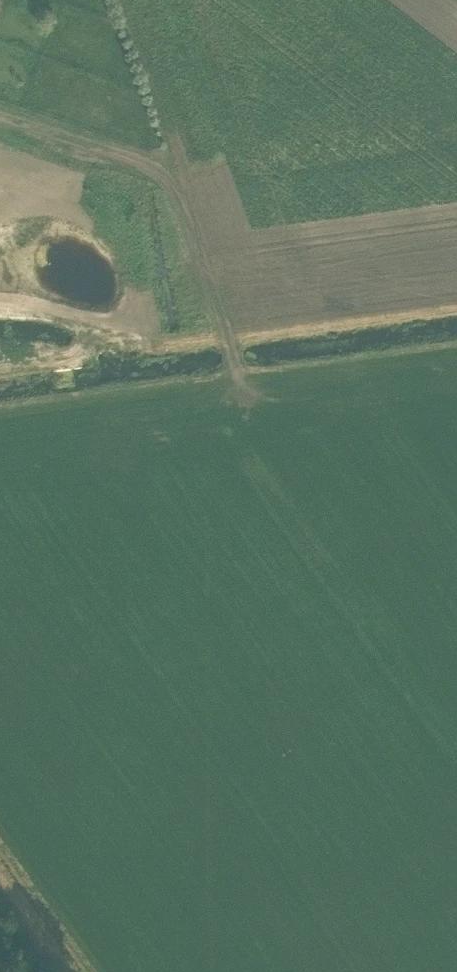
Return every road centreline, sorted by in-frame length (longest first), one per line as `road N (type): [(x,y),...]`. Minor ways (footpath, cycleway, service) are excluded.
road 1 (track): [(248,393),(176,181),(0,117)]

